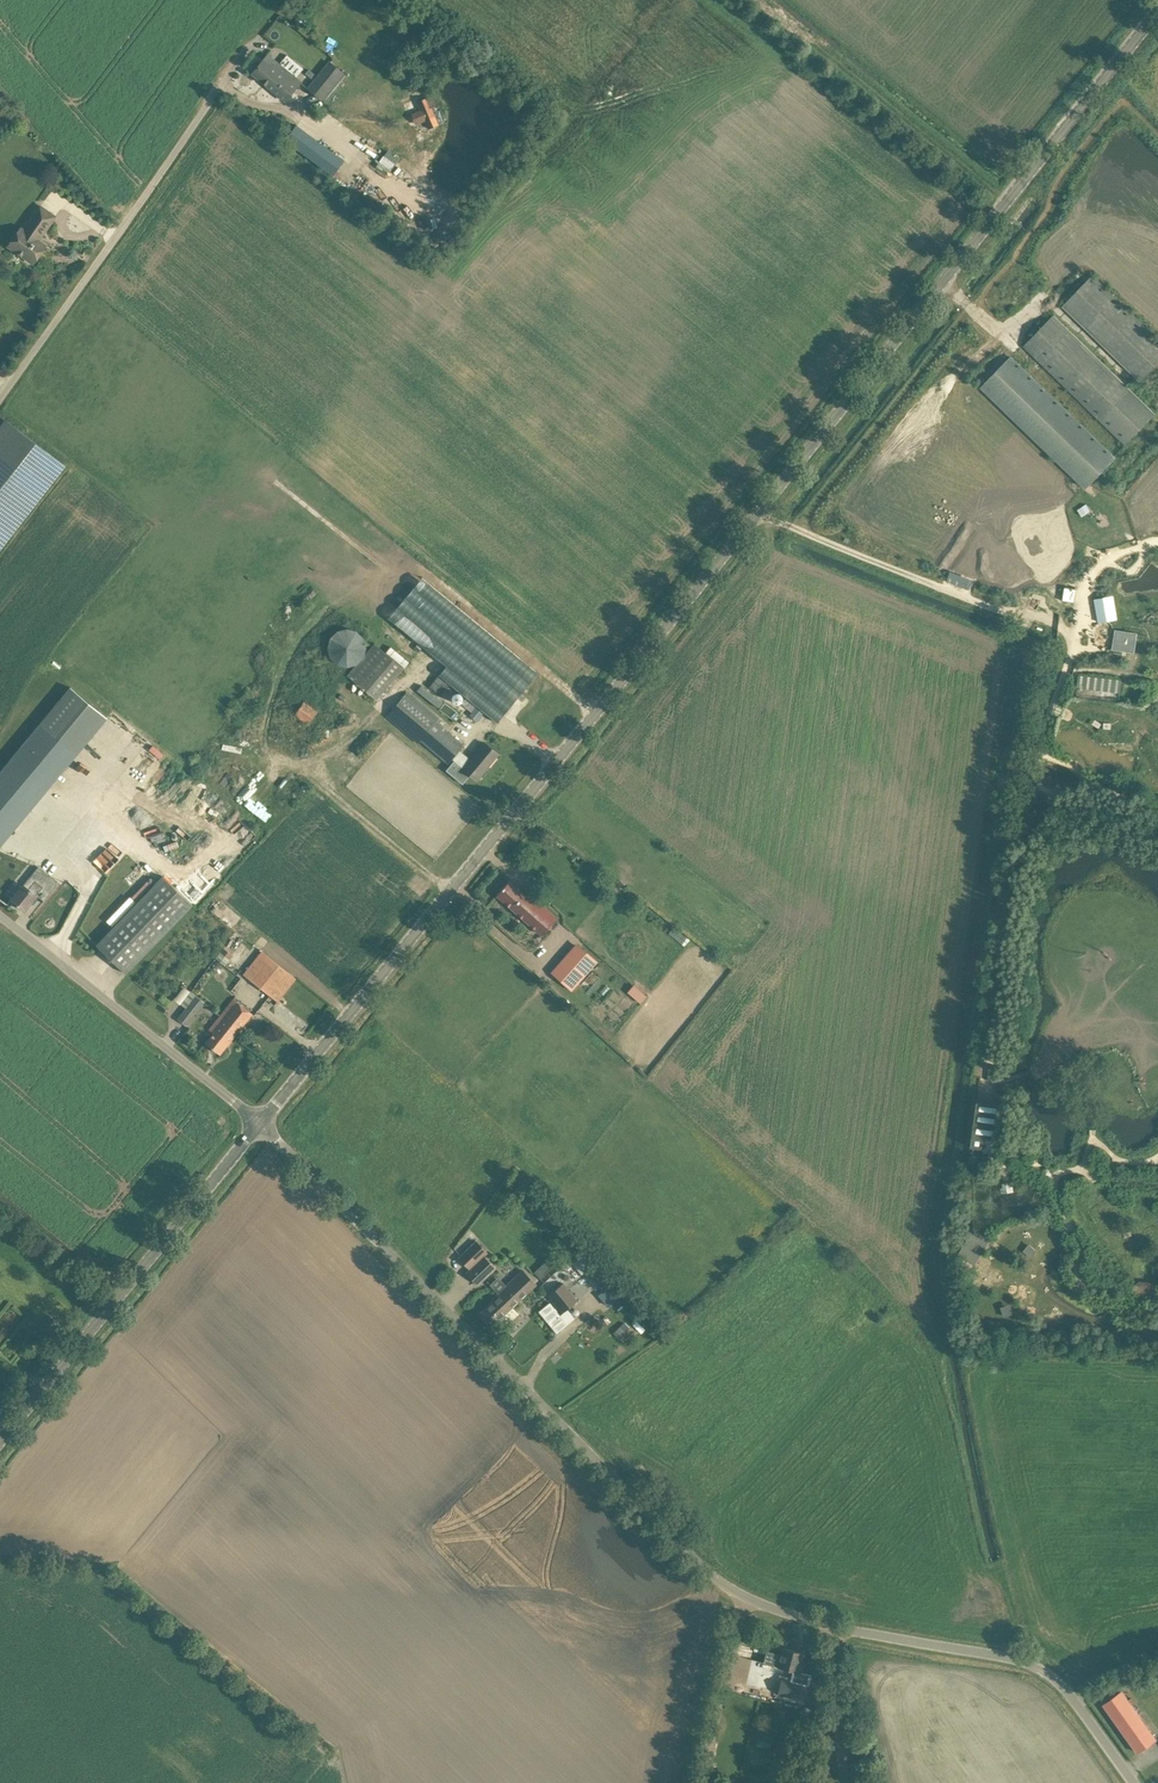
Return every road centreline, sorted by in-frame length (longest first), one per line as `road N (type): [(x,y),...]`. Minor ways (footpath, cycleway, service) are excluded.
road 1 (tertiary): [(261,1127),(1157,13)]
road 2 (track): [(675,0),(279,482),(389,576),(331,608),(295,643),(264,734),(274,754),(451,892)]
road 3 (unclassified): [(1128,1782),(1058,1686),(1033,1668),(766,1611),(706,1574),(261,1127)]
road 4 (tertiary): [(0,1445),(261,1127)]
road 5 (unclassified): [(0,401),(207,103)]
road 6 (unclassified): [(261,1127),(0,918)]

